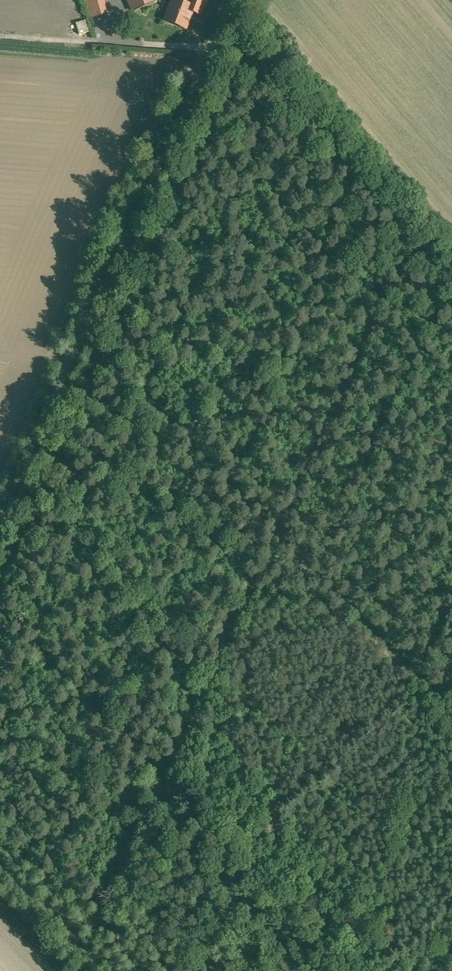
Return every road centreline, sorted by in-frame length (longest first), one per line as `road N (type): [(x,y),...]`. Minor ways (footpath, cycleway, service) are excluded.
road 1 (track): [(0,584),(109,362),(451,713)]
road 2 (track): [(451,294),(263,65),(250,61),(238,70),(109,351)]
road 3 (unclassified): [(234,0),(0,517)]
road 4 (track): [(0,615),(345,970)]

